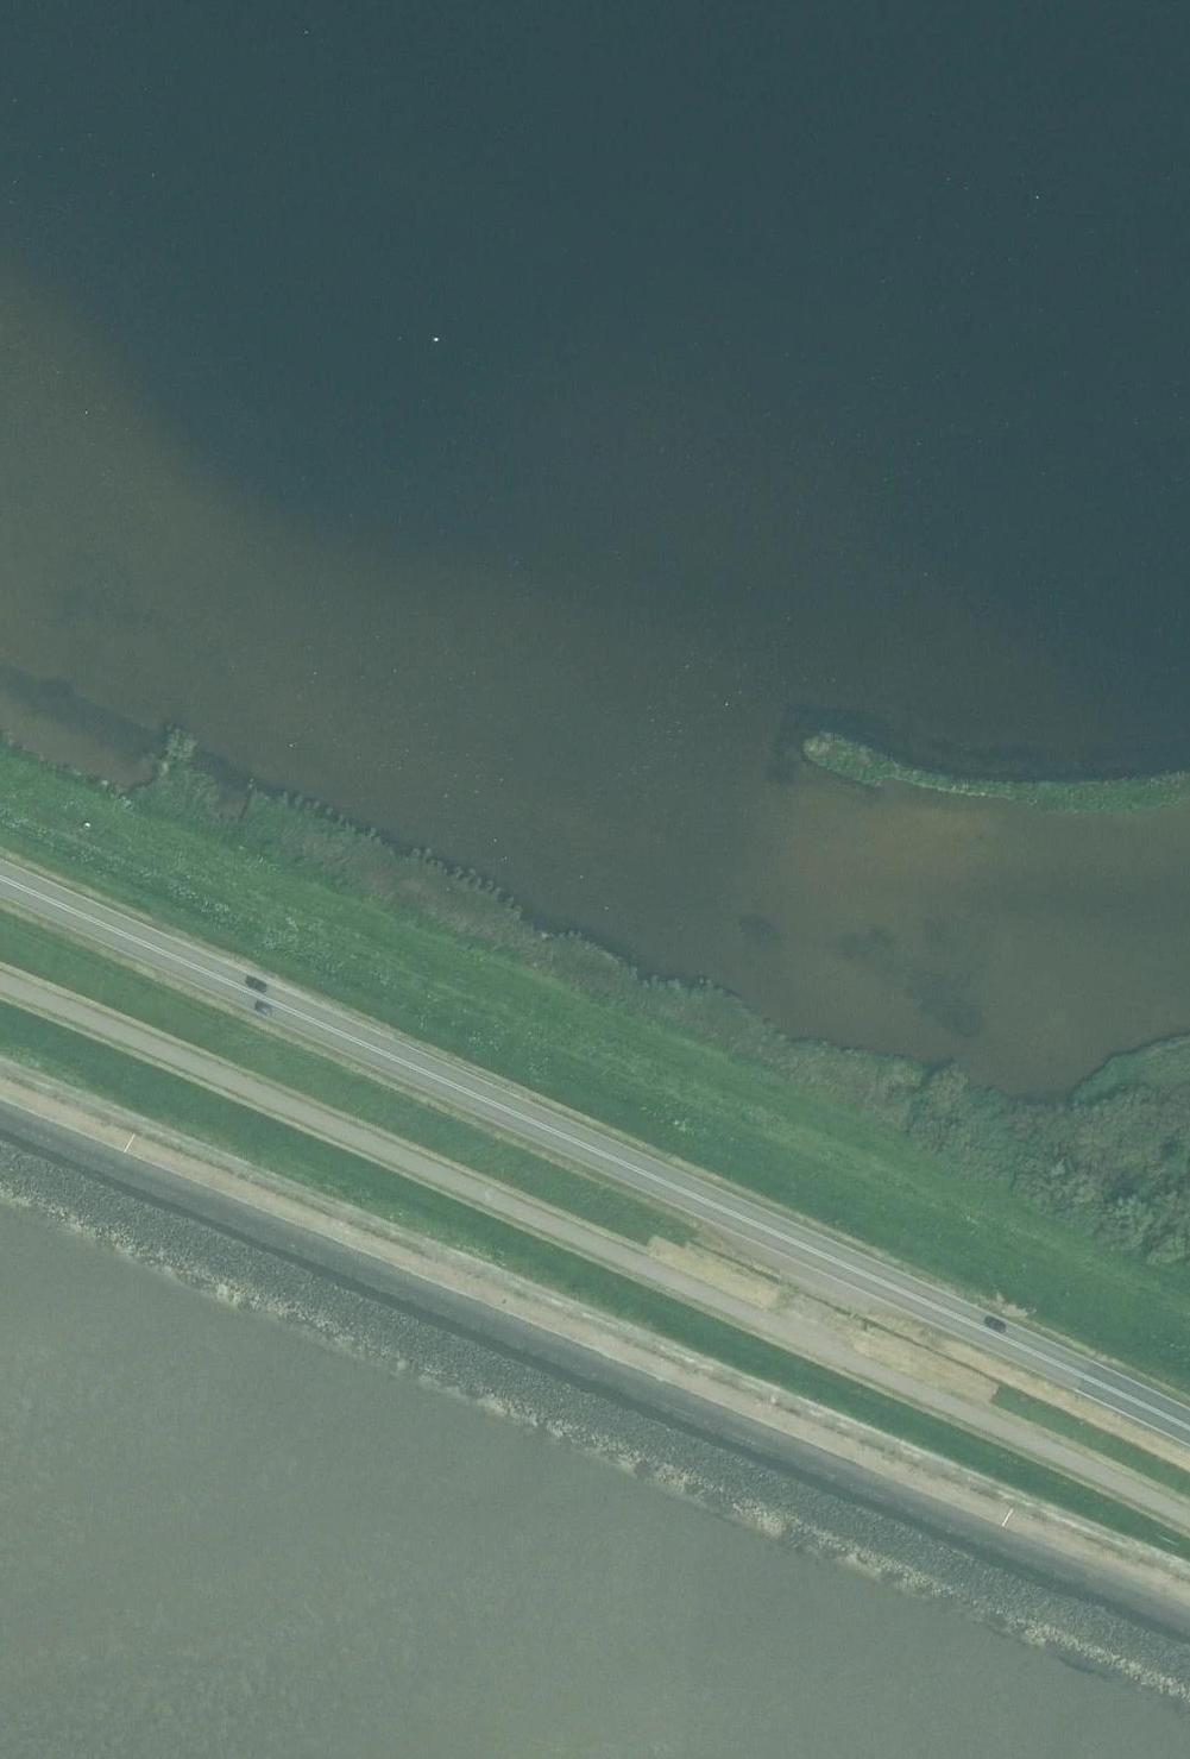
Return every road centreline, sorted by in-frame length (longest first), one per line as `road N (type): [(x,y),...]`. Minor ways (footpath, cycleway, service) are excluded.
road 1 (trunk): [(1189,1427),(0,875)]
road 2 (unclassified): [(1189,1522),(788,1330),(0,981)]

